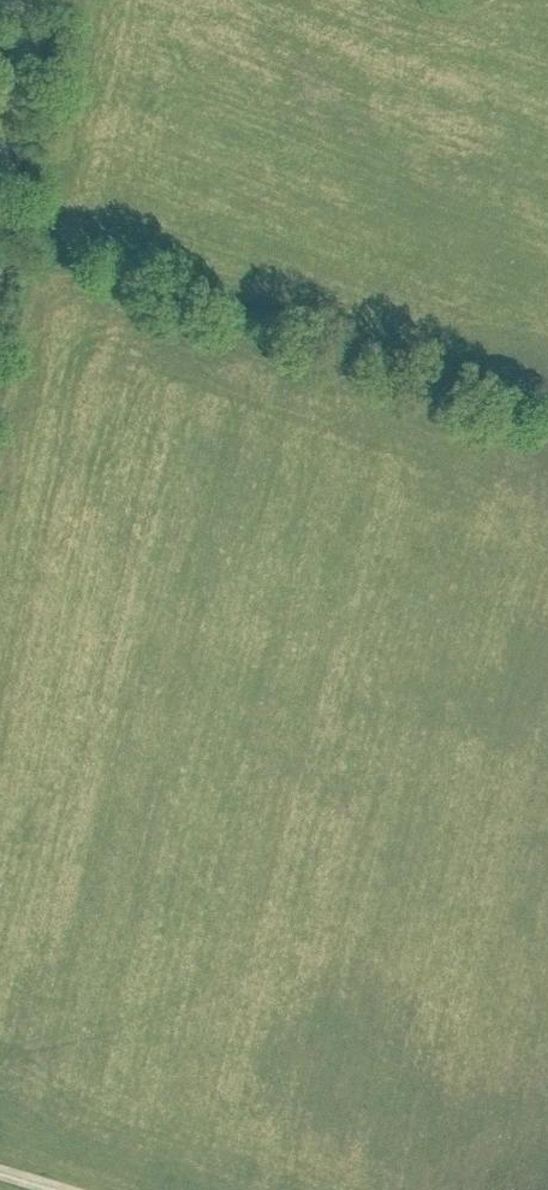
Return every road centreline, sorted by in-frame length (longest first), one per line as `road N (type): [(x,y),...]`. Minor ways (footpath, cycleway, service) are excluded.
road 1 (unclassified): [(0,152),(31,0)]

